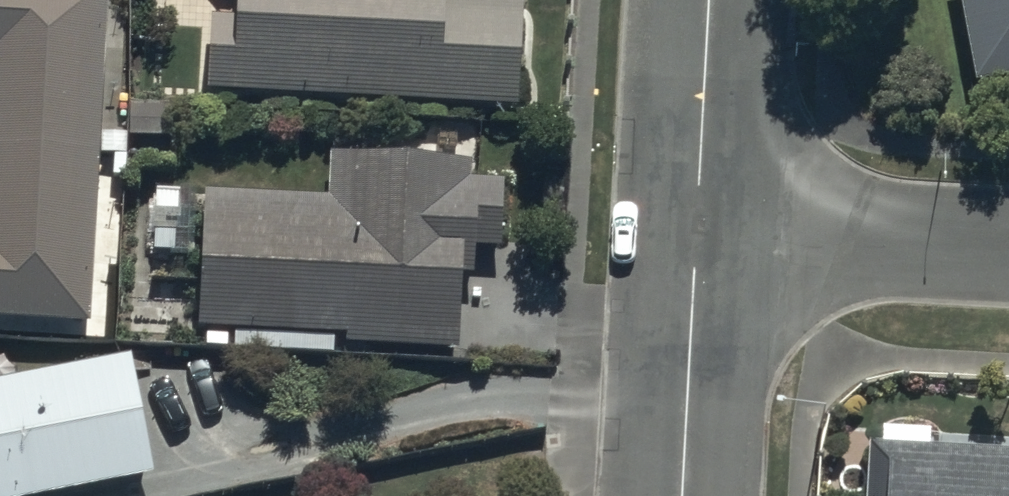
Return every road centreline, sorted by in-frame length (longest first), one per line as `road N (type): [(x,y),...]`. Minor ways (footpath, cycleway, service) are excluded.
road 1 (residential): [(696,232),(1008,251)]
road 2 (tertiary): [(696,232),(682,495)]
road 3 (tertiary): [(709,0),(696,232)]

